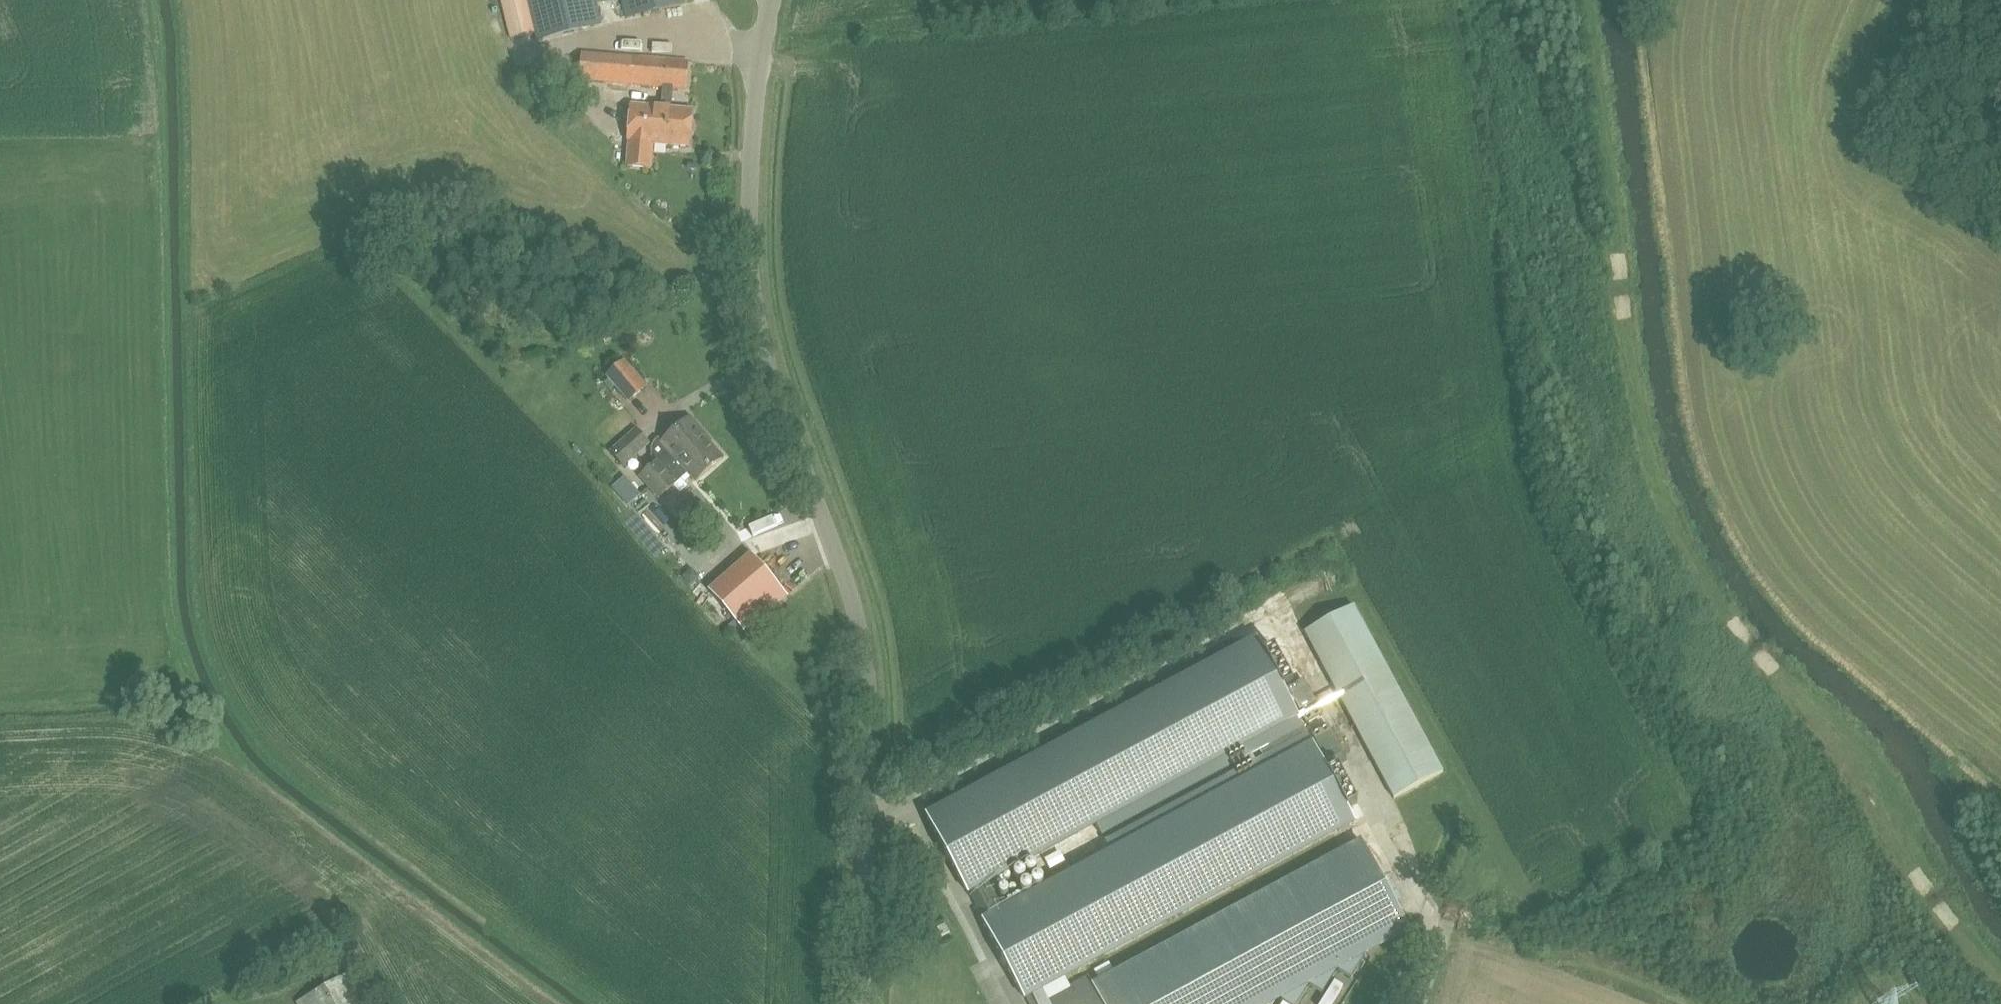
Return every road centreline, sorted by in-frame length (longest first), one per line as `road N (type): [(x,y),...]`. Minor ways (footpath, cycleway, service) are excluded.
road 1 (unclassified): [(862,1003),(866,659),(770,362),(748,216),(755,73),(771,0)]

